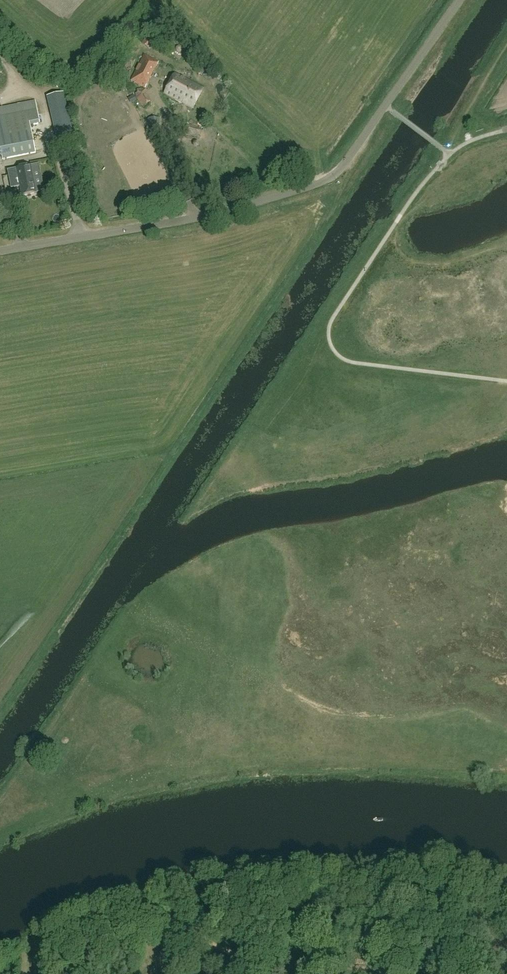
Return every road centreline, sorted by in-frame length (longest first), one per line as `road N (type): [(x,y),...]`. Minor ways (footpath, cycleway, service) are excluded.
road 1 (unclassified): [(0,252),(180,221),(334,175),(458,0)]
road 2 (track): [(429,973),(355,945),(297,957)]
road 3 (track): [(310,973),(261,937),(189,931)]

